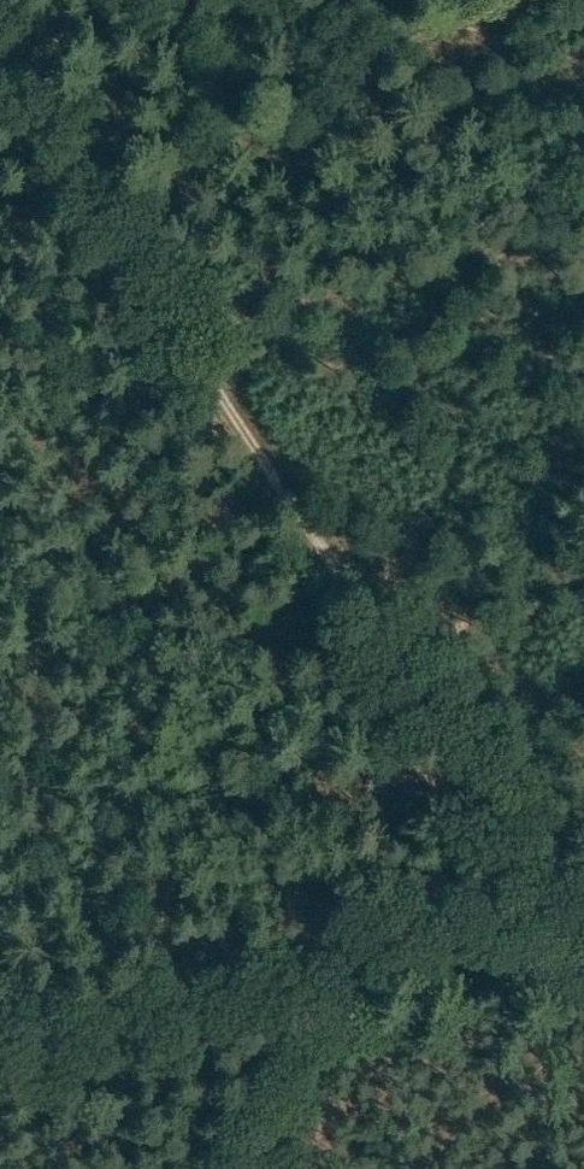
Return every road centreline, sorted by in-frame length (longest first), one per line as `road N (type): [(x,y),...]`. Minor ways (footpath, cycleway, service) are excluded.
road 1 (track): [(0,80),(551,901)]
road 2 (track): [(484,0),(94,221)]
road 3 (track): [(0,1040),(403,939)]
road 4 (track): [(215,1168),(286,1096),(403,939)]
road 5 (track): [(403,939),(551,901)]

